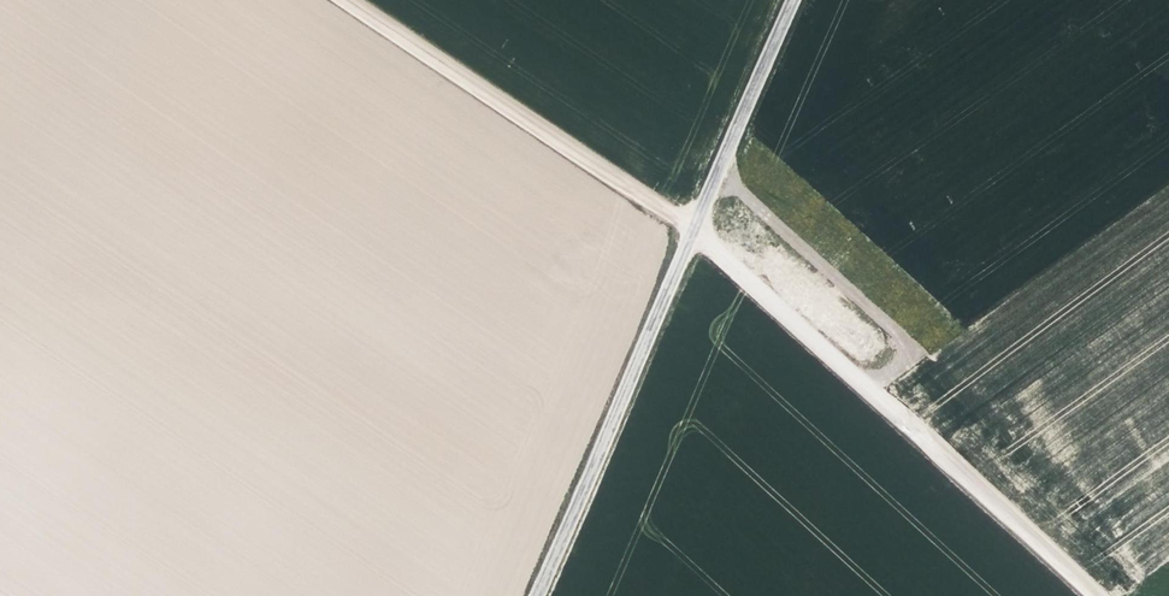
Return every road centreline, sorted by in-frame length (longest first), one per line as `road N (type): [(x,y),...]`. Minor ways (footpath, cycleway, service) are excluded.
road 1 (tertiary): [(540,595),(793,0)]
road 2 (track): [(694,234),(1094,595)]
road 3 (track): [(694,234),(343,0)]

